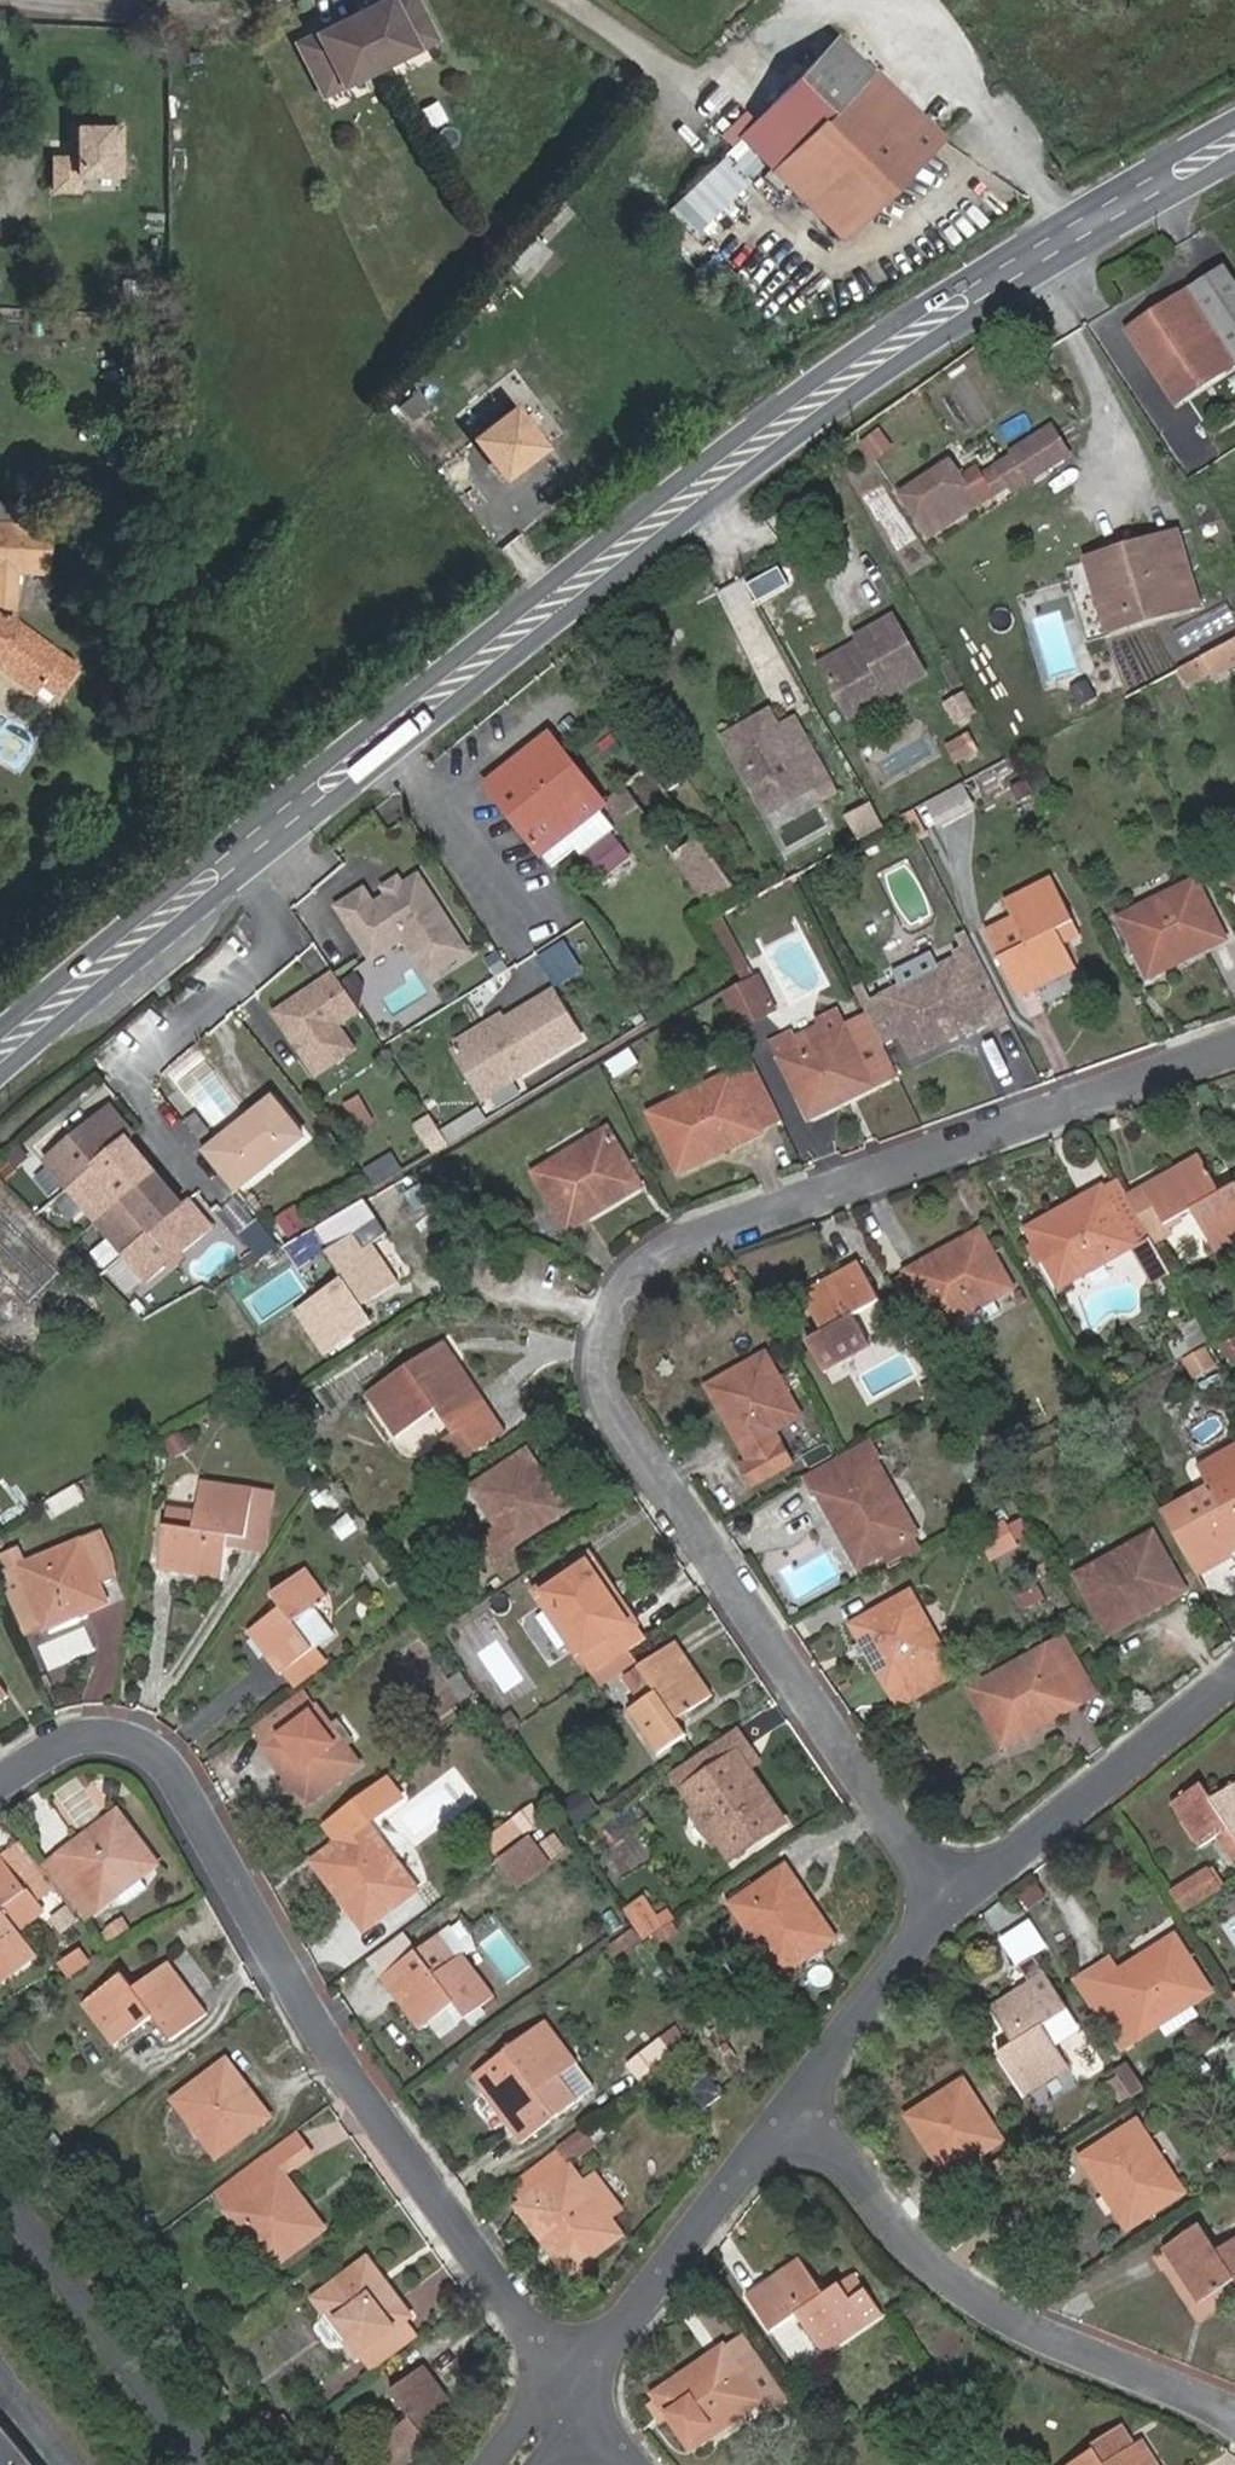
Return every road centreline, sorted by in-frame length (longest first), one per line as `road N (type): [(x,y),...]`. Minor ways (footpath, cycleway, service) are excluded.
road 1 (primary): [(0,1076),(777,451),(944,334),(1234,162)]
road 2 (primary): [(1234,121),(830,368),(377,720),(0,1029)]
road 3 (residential): [(1234,1045),(664,1250),(638,1273),(607,1326),(602,1382),(611,1408),(941,1908)]
road 4 (residential): [(579,2391),(346,2071),(165,1762),(131,1740),(96,1735),(59,1746),(0,1783)]
road 5 (residential): [(1234,2417),(1017,2319),(917,2252),(797,2107)]
road 6 (residential): [(941,1908),(1234,1683)]
road 7 (residential): [(579,2391),(797,2107)]
road 8 (tertiary): [(209,2464),(0,2193)]
road 9 (residential): [(797,2107),(941,1908)]

